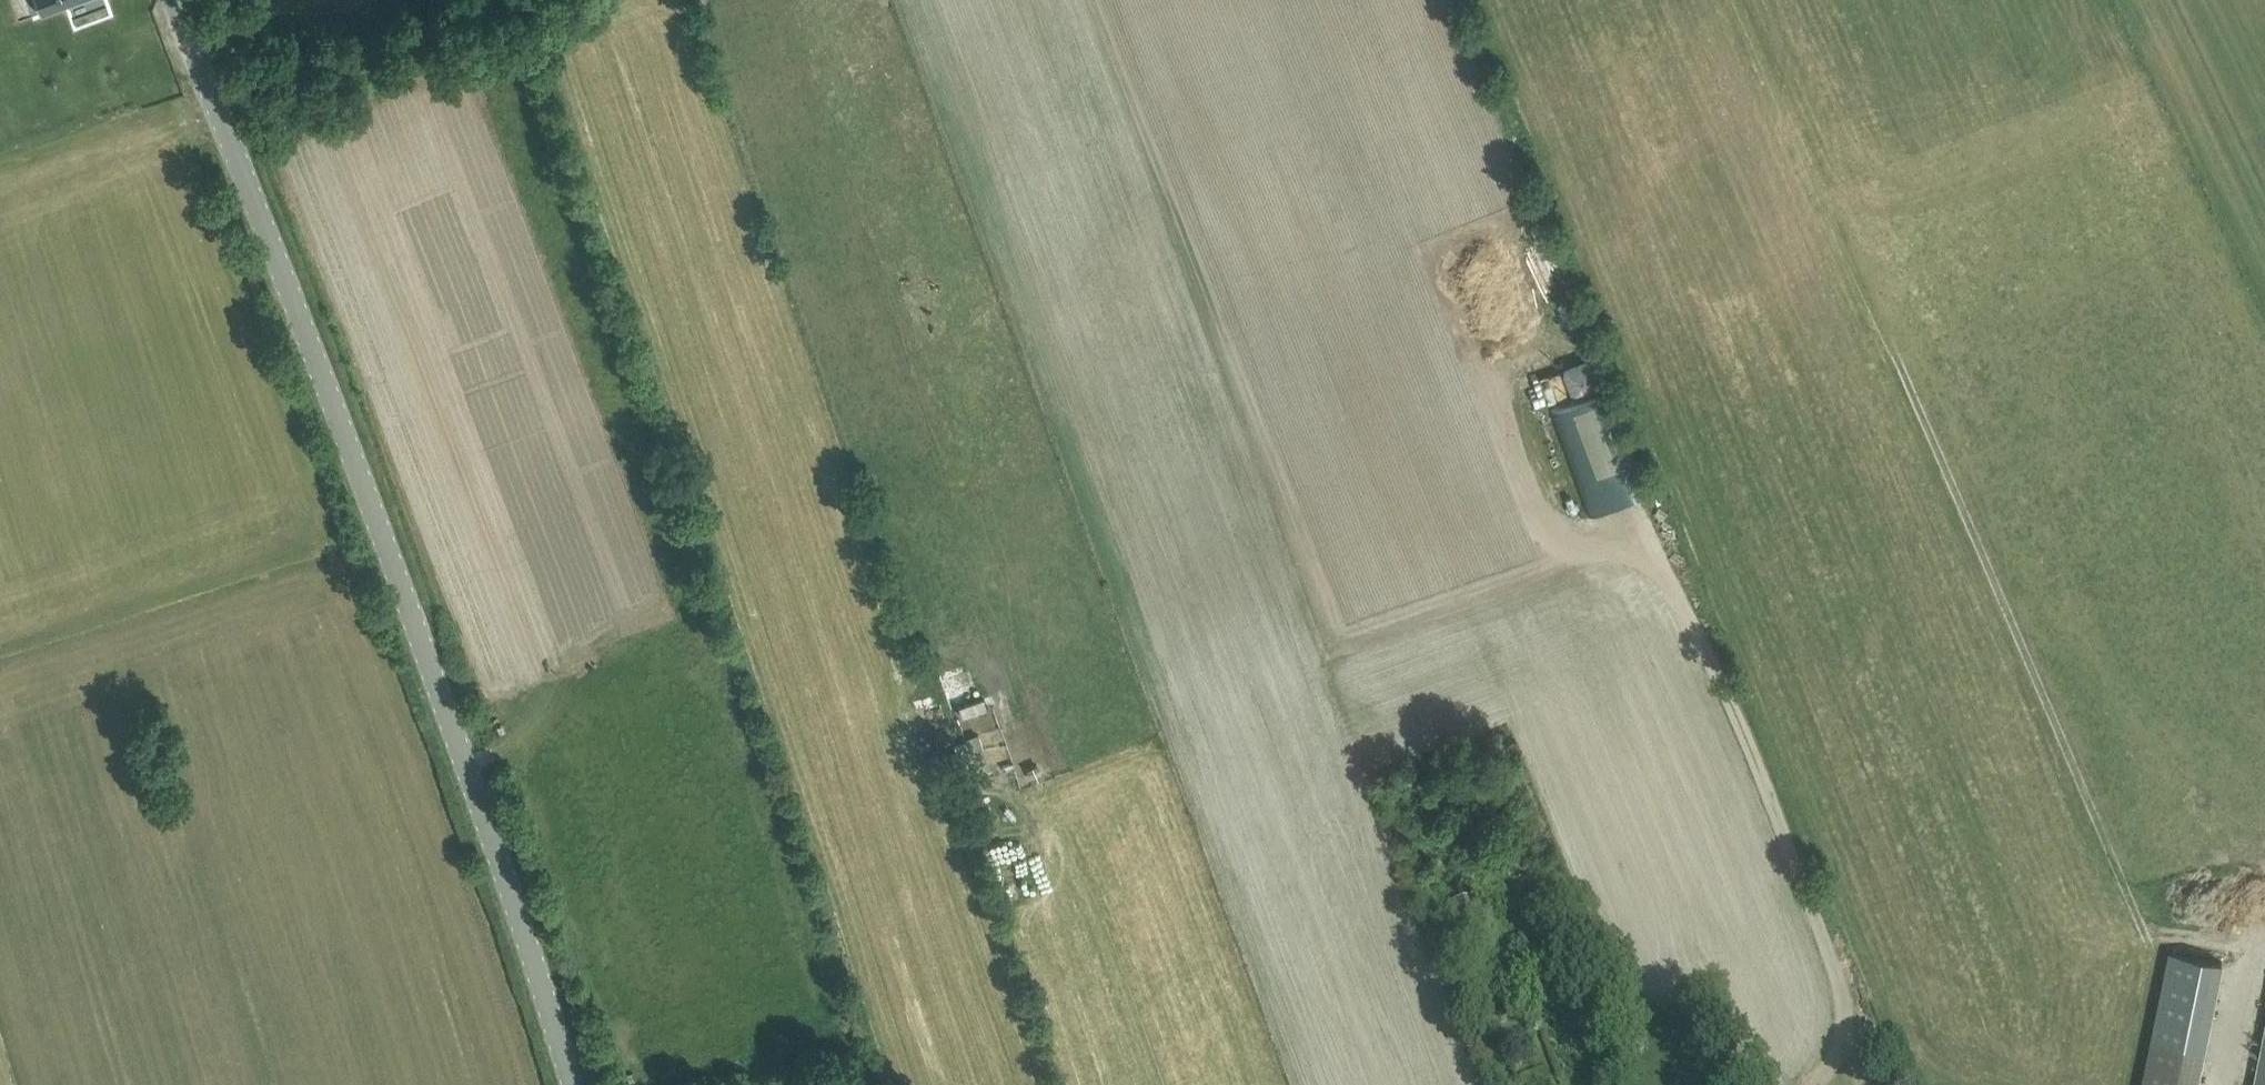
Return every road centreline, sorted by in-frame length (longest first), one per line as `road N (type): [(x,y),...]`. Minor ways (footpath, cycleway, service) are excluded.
road 1 (tertiary): [(572,1084),(426,656),(175,0)]

